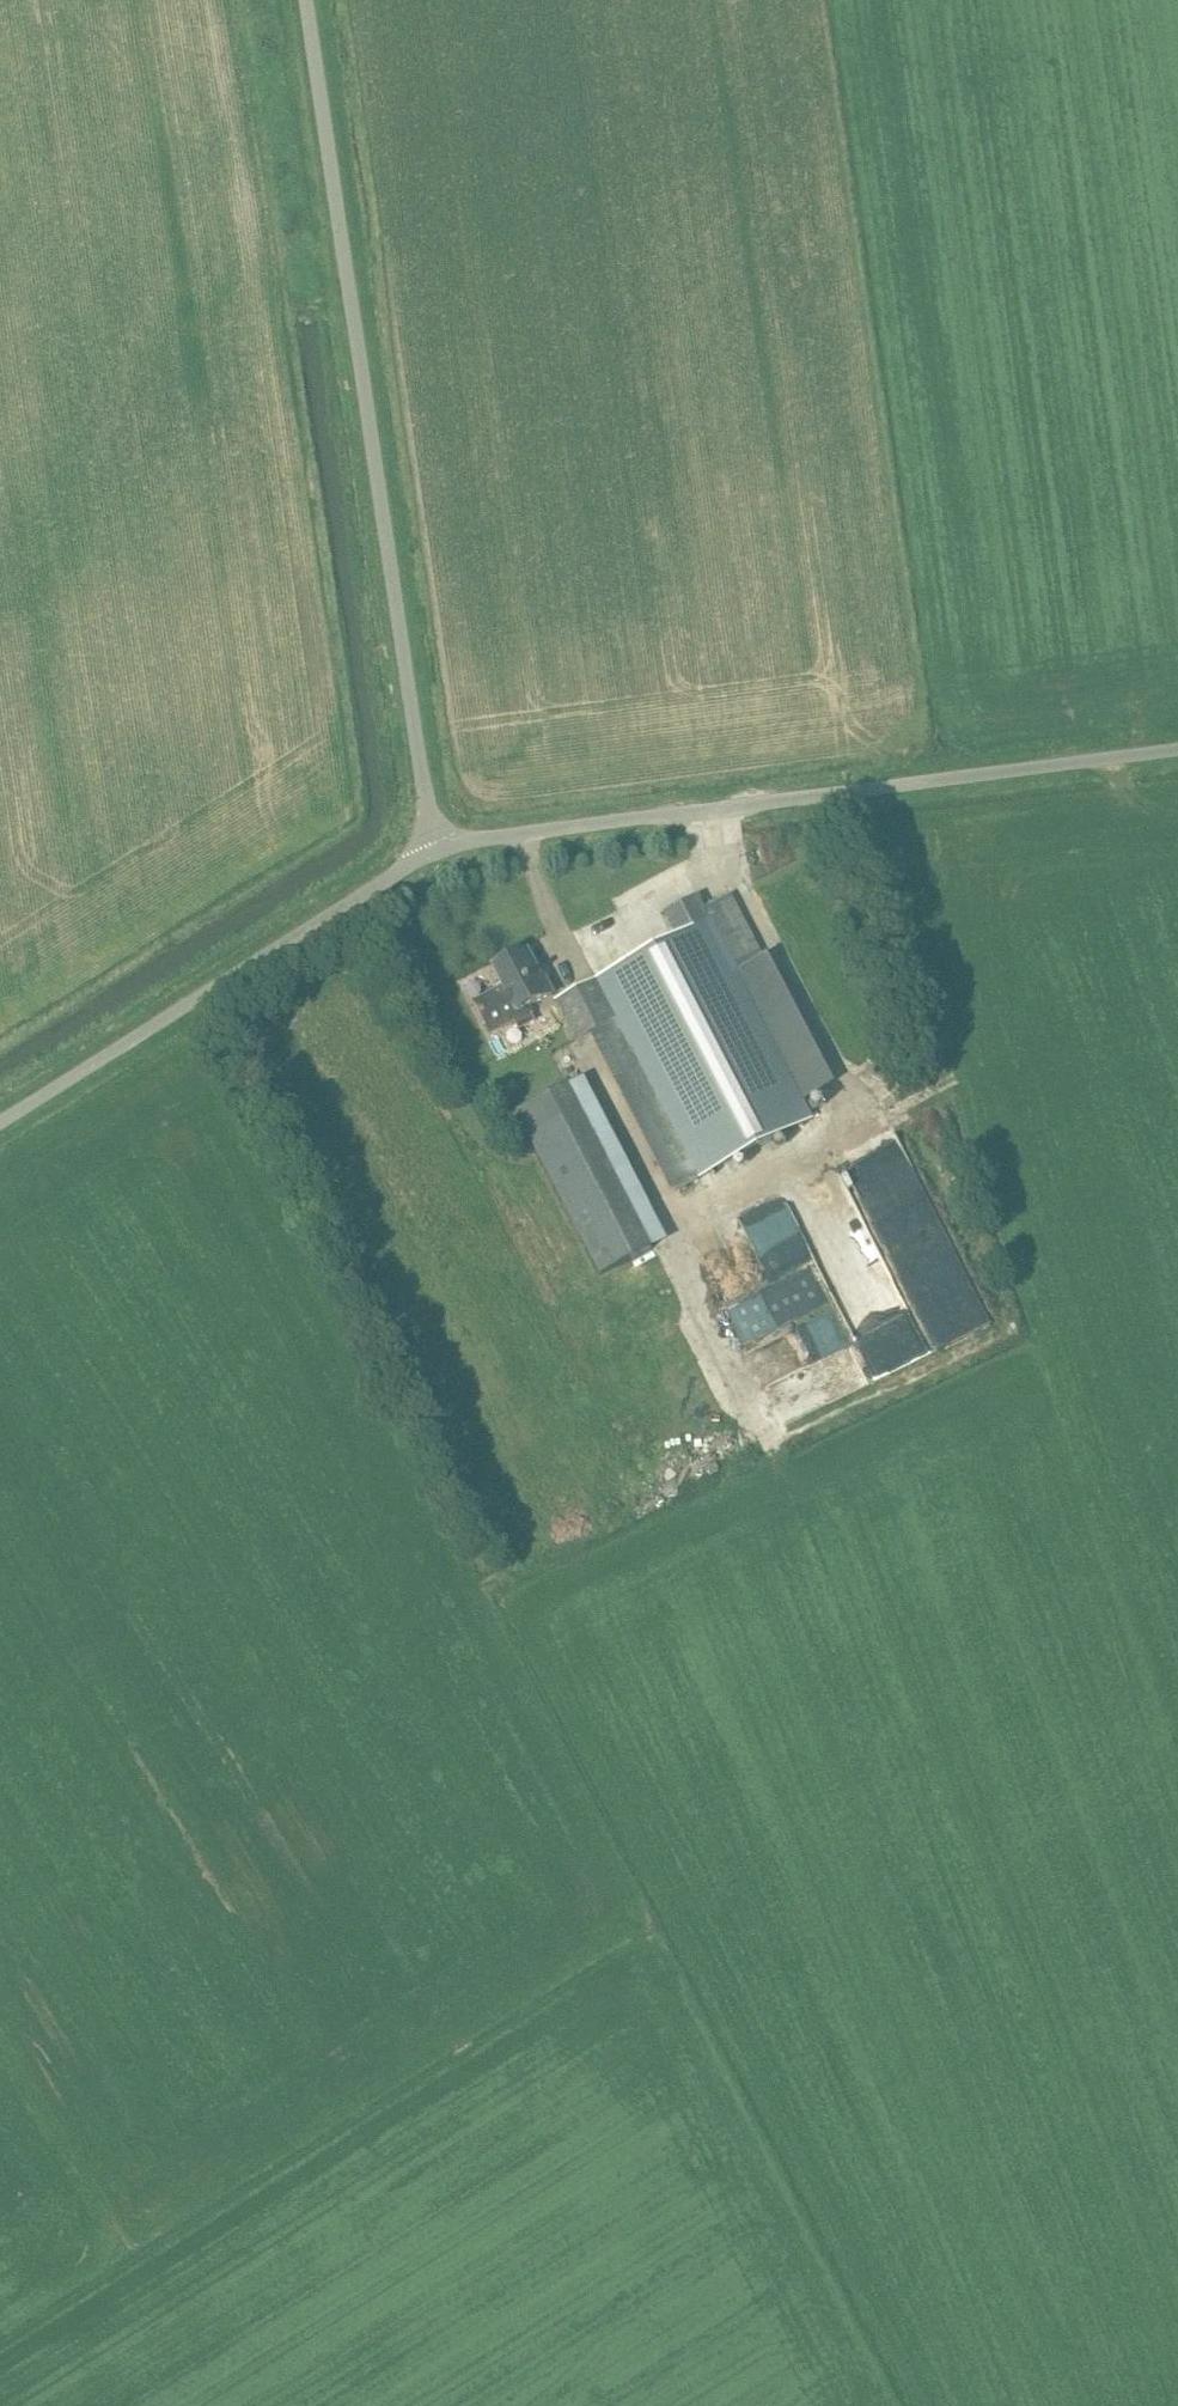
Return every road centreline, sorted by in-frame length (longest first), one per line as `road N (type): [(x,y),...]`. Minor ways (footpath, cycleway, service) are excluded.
road 1 (unclassified): [(428,851),(301,0)]
road 2 (unclassified): [(428,851),(457,836),(1177,744)]
road 3 (unclassified): [(0,1116),(428,851)]

